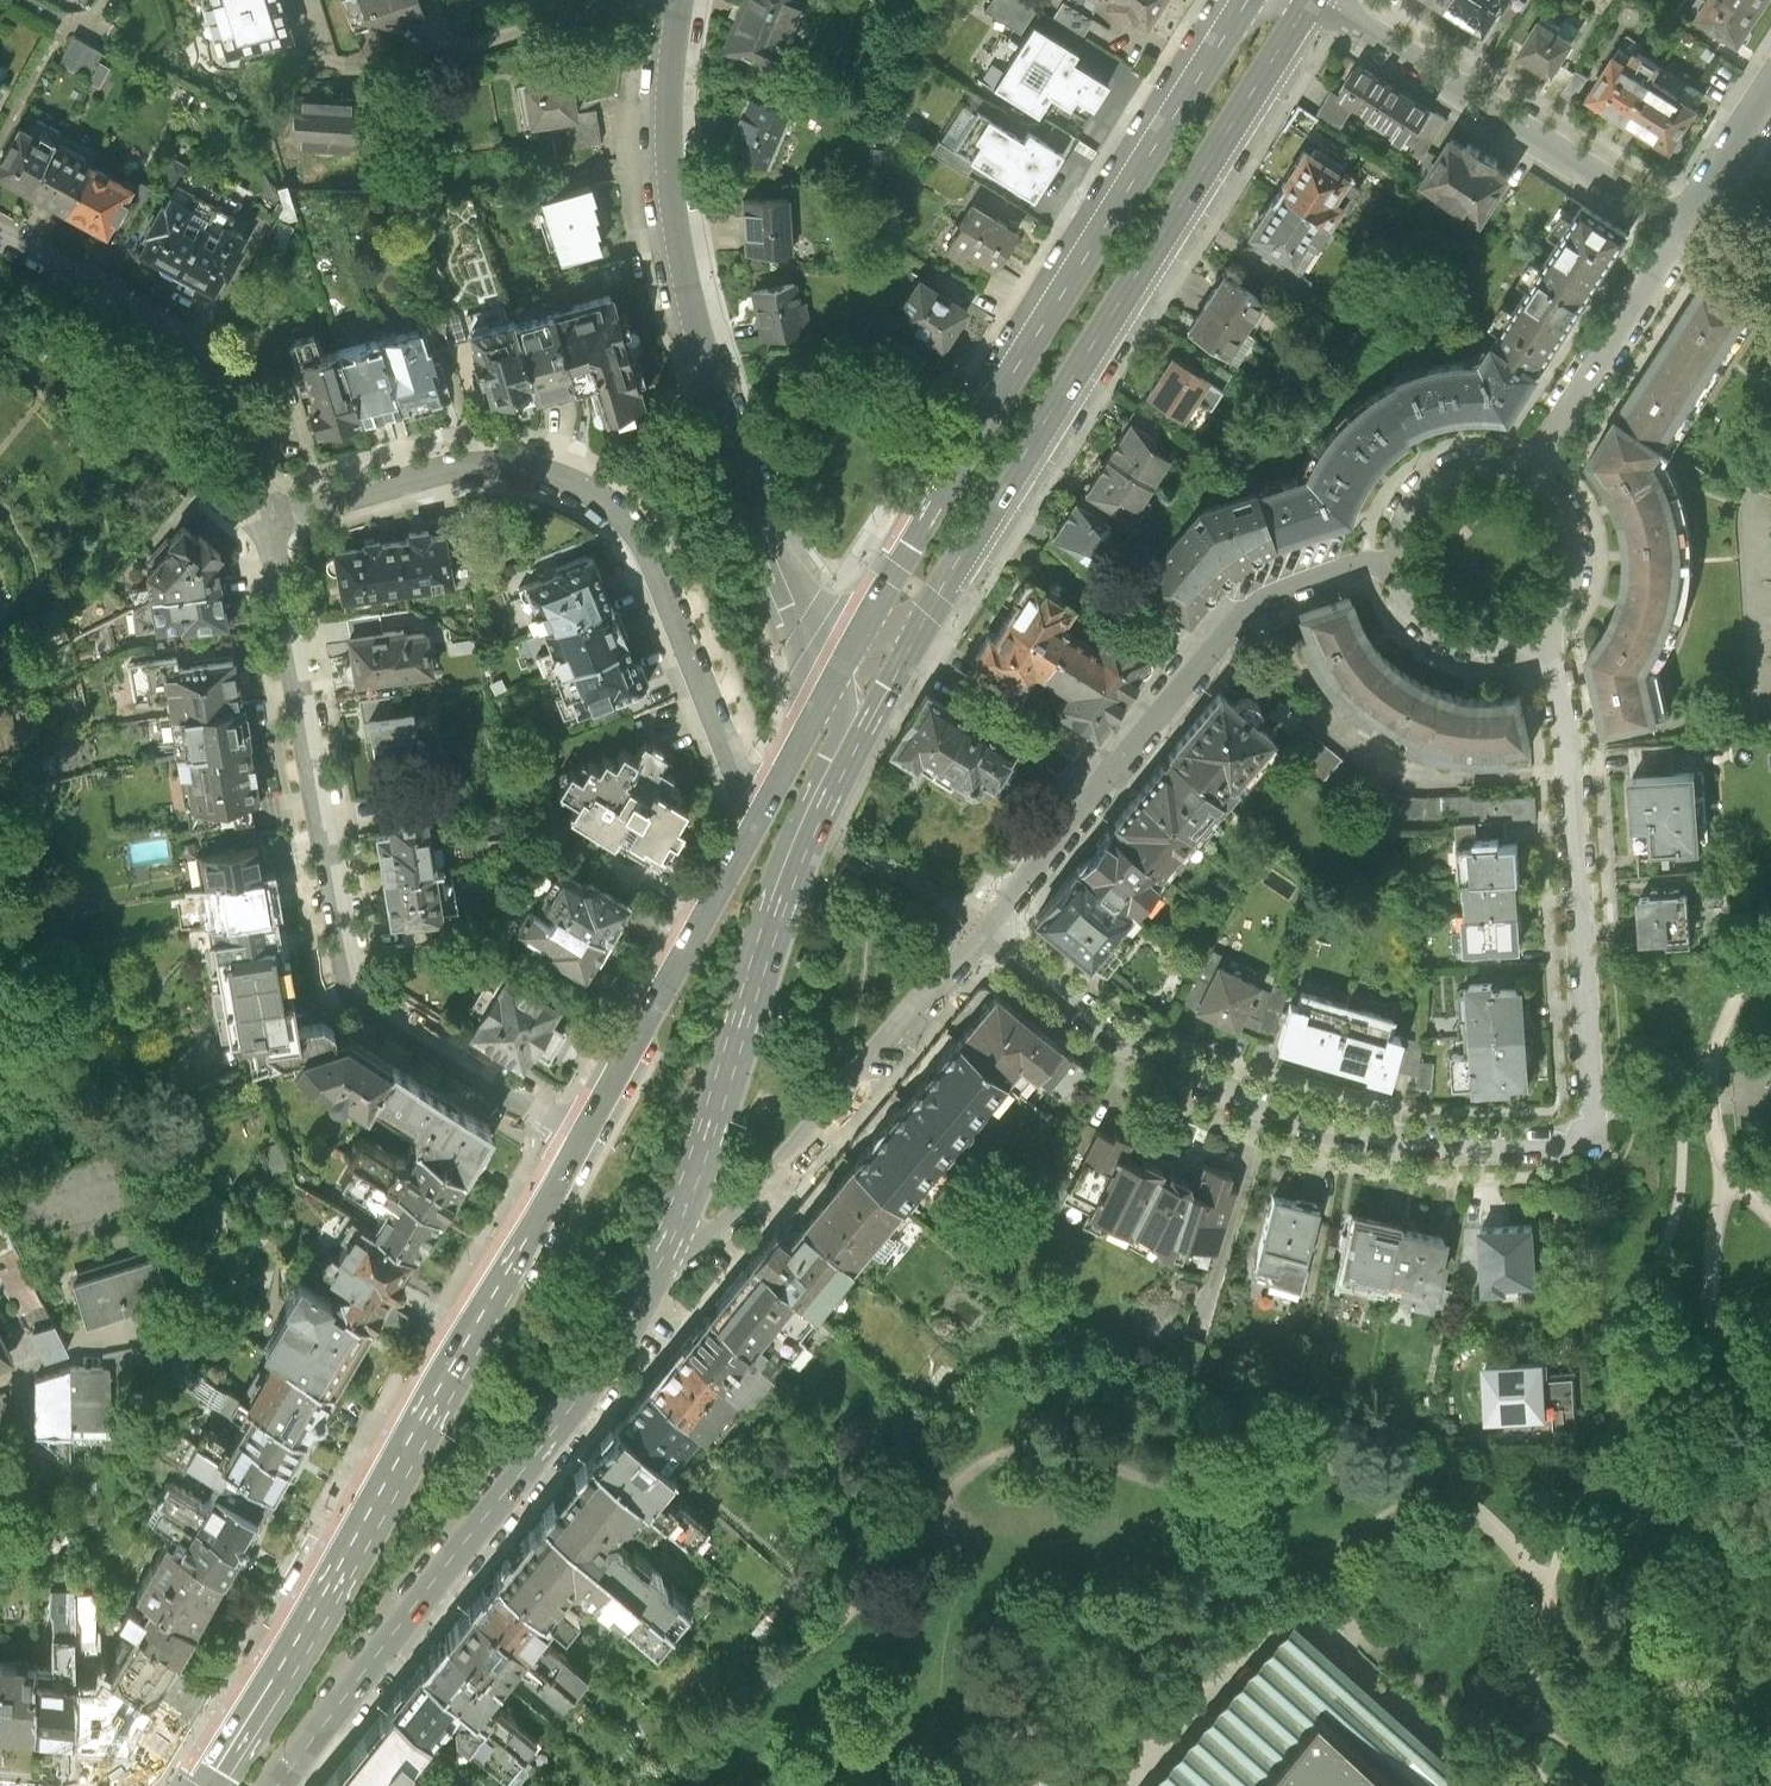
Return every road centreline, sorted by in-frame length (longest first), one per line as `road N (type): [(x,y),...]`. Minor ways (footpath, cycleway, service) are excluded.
road 1 (residential): [(988,932),(1196,1084),(1329,1132),(1460,1153),(1586,1144),(1566,742),(1542,624)]
road 2 (primary): [(839,765),(995,500),(1310,0)]
road 3 (primary): [(1249,0),(839,667)]
road 4 (primary): [(578,1138),(206,1785)]
road 5 (residential): [(578,1138),(352,999),(270,529)]
road 6 (tertiary): [(839,667),(794,604),(762,529),(703,345),(668,157),(681,0)]
road 7 (residential): [(270,529),(480,470),(521,472),(593,499),(649,566),(755,822)]
road 8 (primary): [(276,1785),(569,1414),(654,1270)]
road 9 (residential): [(988,932),(1087,793),(1250,607),(1303,582),(1393,559)]
road 10 (primary): [(654,1270),(783,889),(839,765)]
road 11 (residential): [(654,1270),(721,1234),(988,932)]
road 12 (residential): [(1317,0),(1692,219)]
road 13 (residential): [(270,529),(246,404),(219,359),(172,320),(0,233)]
road 14 (primary): [(755,822),(578,1138)]
road 15 (residential): [(1527,478),(1692,219)]
road 16 (residential): [(1393,559),(1399,587),(1434,631),(1489,645),(1542,624)]
road 17 (residential): [(1527,478),(1474,467),(1425,487),(1396,532),(1393,559)]
road 18 (primary): [(839,667),(755,822)]
road 19 (residential): [(1542,624),(1569,583),(1570,535),(1561,512),(1527,478)]

